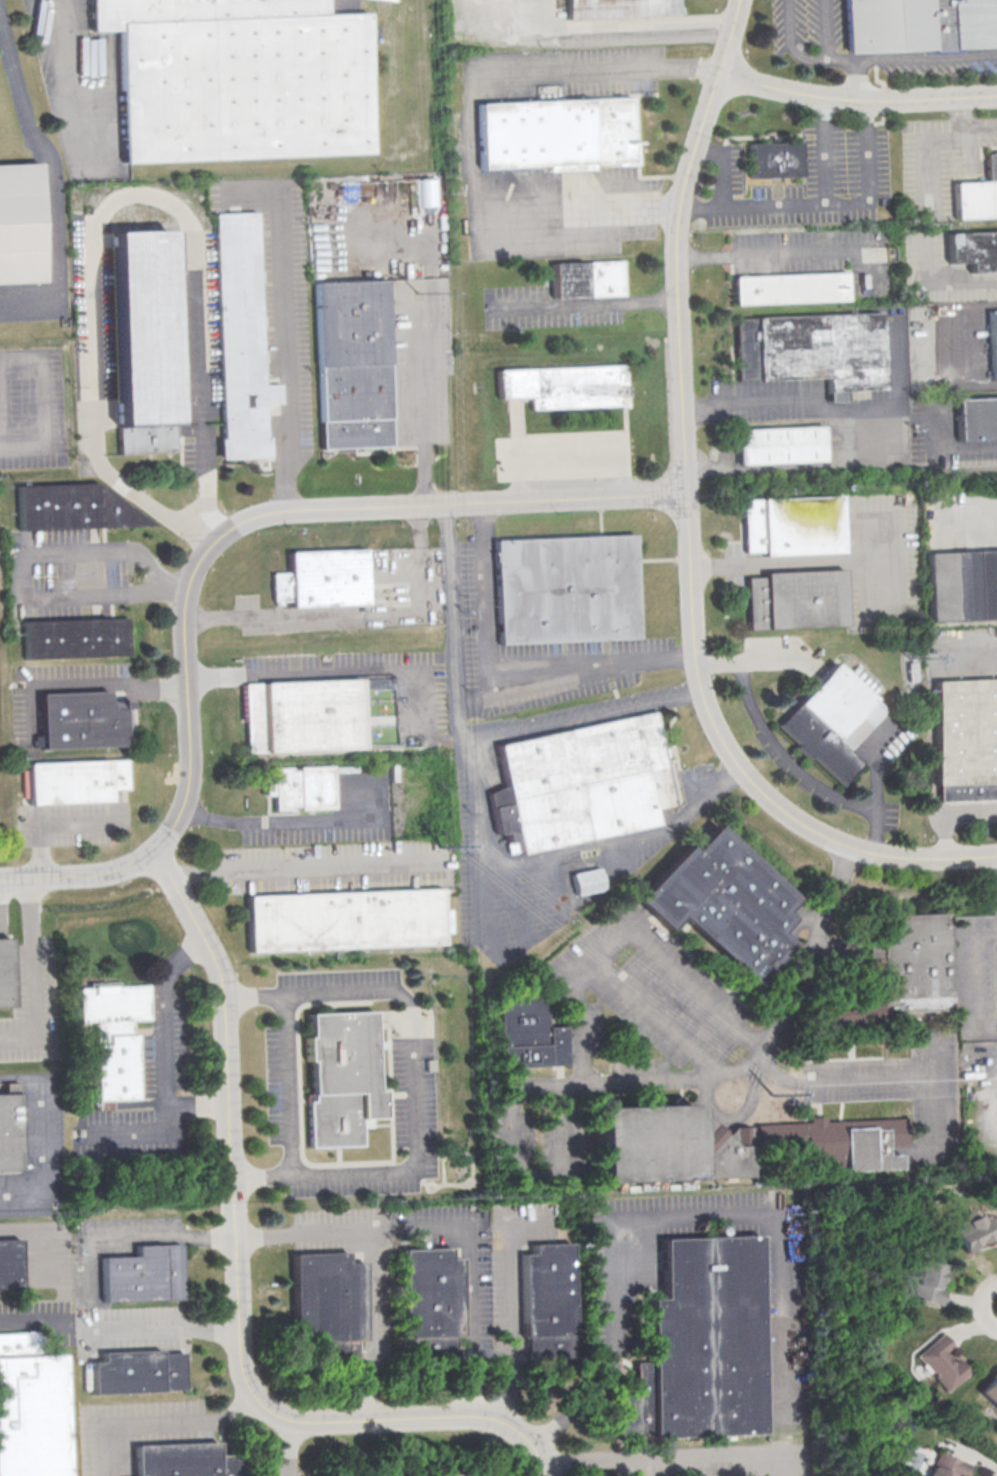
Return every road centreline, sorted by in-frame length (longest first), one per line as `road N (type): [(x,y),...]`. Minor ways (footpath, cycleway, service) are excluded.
road 1 (residential): [(996,856),(877,852),(800,823),(719,739),(701,685),(684,491),(680,236),(691,166),(740,0)]
road 2 (residential): [(684,491),(306,510),(241,523),(201,557),(186,592),(188,763),(172,826),(148,854),(111,872),(0,878)]
road 3 (residential): [(541,1475),(530,1444),(503,1423),(448,1413),(311,1424),(280,1418),(249,1389),(238,1329),(222,997),(201,929),(148,854)]
road 4 (residential): [(996,96),(830,97),(720,72)]

